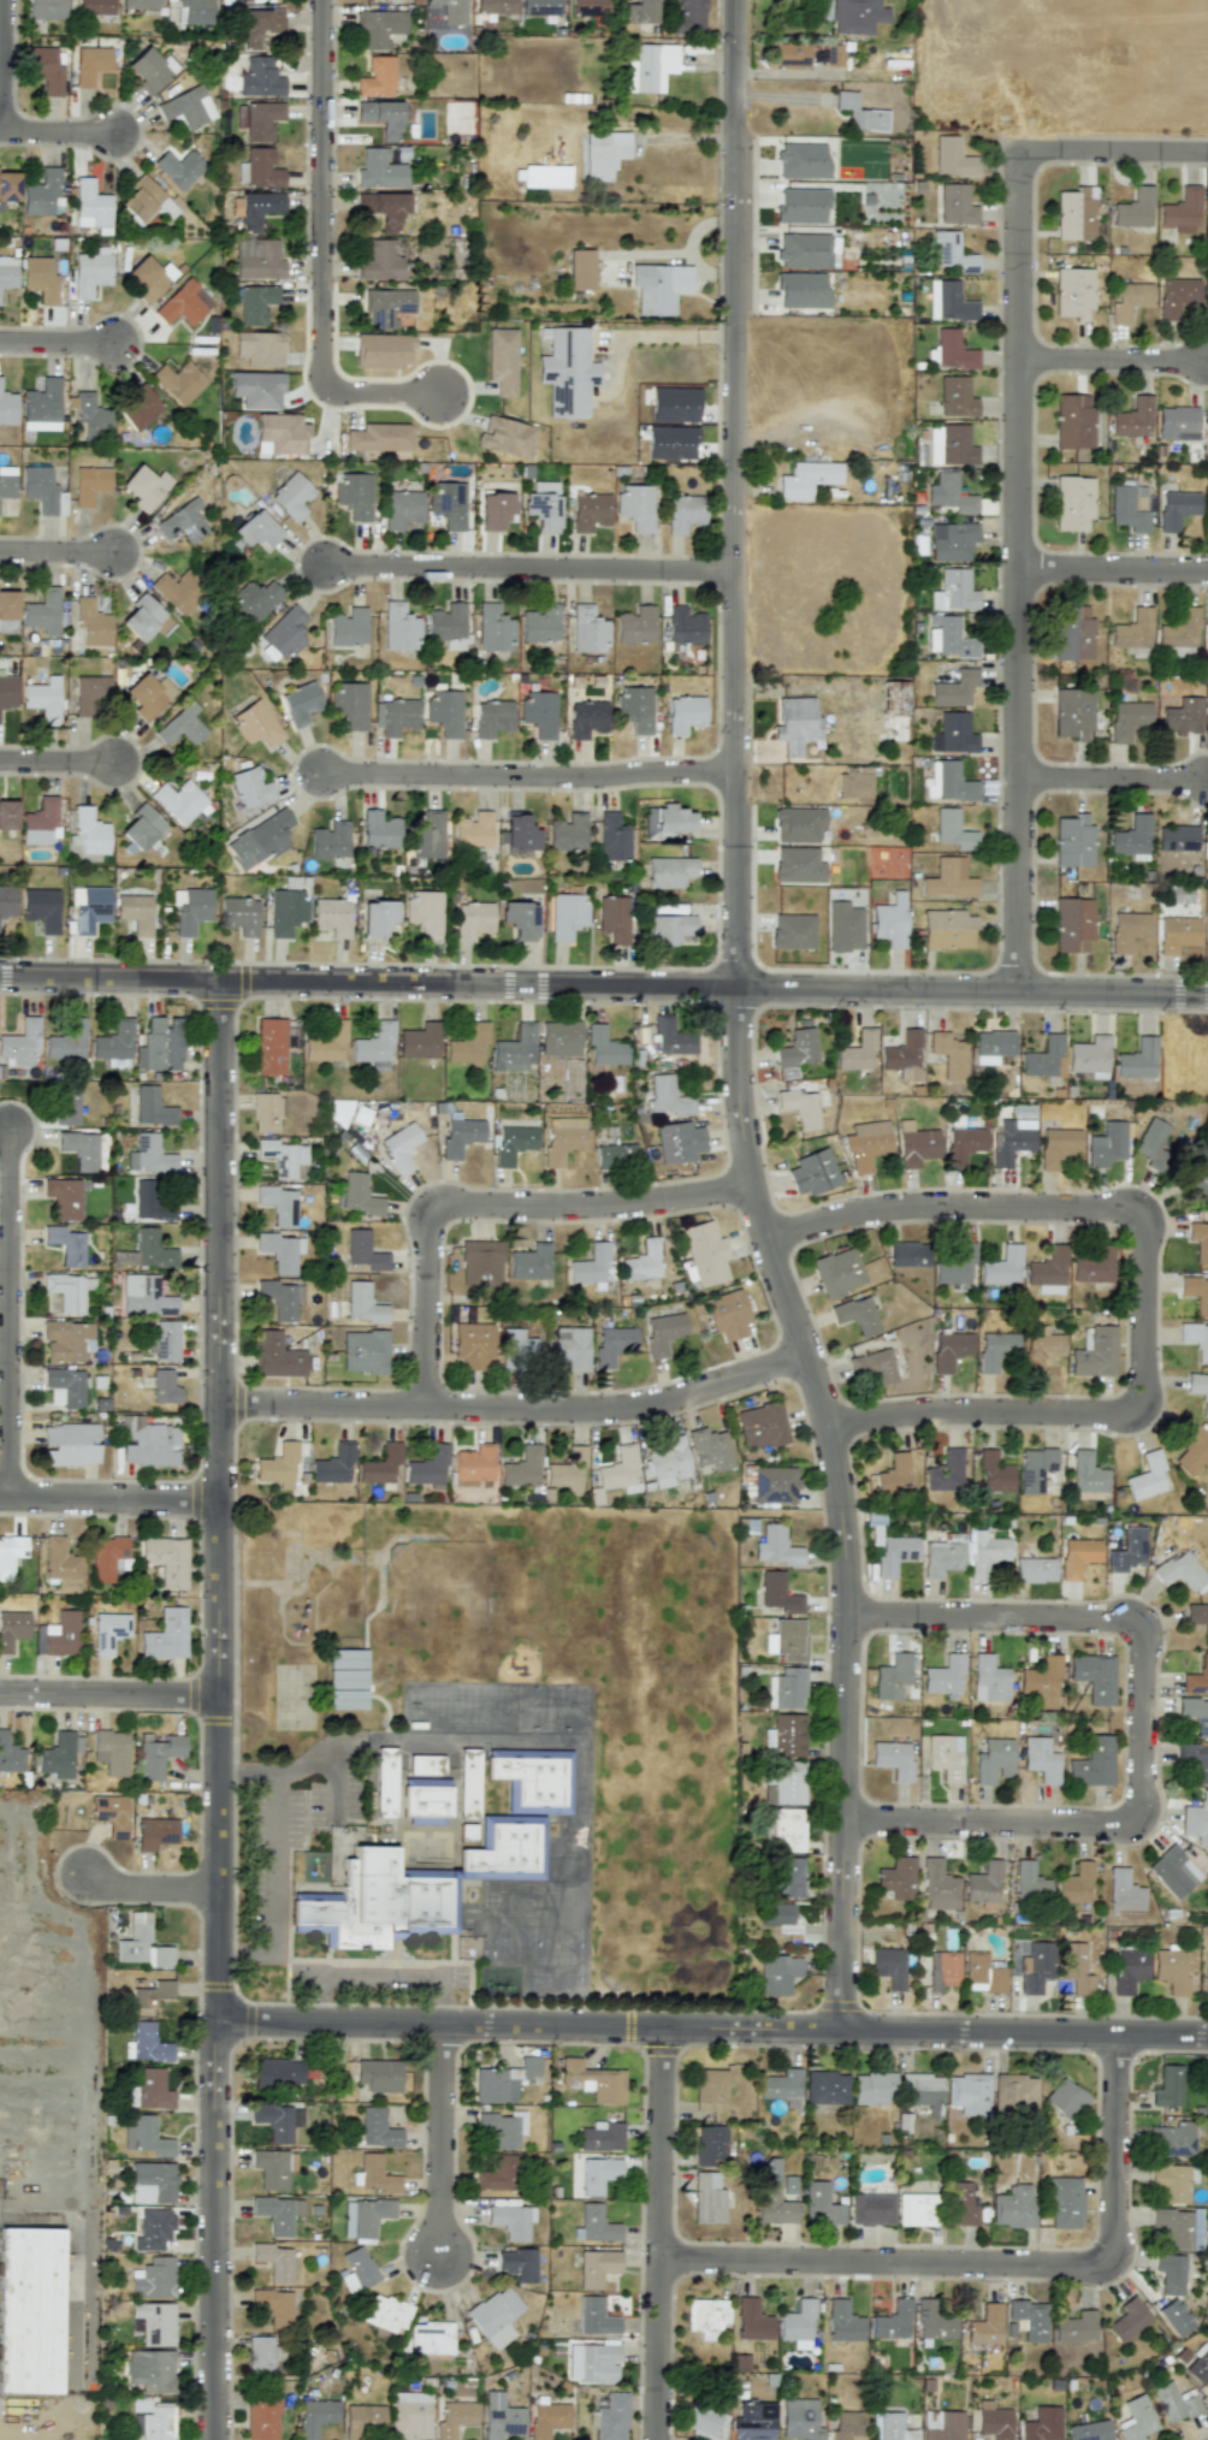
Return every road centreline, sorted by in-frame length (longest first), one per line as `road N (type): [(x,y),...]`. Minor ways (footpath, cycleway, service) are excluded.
road 1 (residential): [(841,2032),(843,1505),(815,1375),(751,1185),(735,1067),(735,0)]
road 2 (residential): [(219,2439),(221,983)]
road 3 (residential): [(0,980),(1207,995)]
road 4 (residential): [(220,2024),(1207,2037)]
road 5 (residential): [(829,1428),(934,1415),(1144,1415),(1148,1210),(899,1210),(765,1239)]
road 6 (residential): [(1018,993),(1018,148)]
road 7 (residential): [(845,1820),(1143,1826),(1147,1618),(848,1616)]
road 8 (residential): [(661,2258),(1114,2263),(1119,2036)]
road 9 (residential): [(221,1404),(632,1406),(807,1356)]
road 10 (residential): [(427,1406),(436,1207),(605,1206),(751,1185)]
road 11 (residential): [(322,0),(321,383),(446,395)]
road 12 (residential): [(735,774),(321,774)]
road 13 (residential): [(735,573),(324,567)]
road 14 (residential): [(659,2439),(663,2030)]
road 15 (residential): [(10,1499),(10,1131)]
road 16 (residential): [(440,2255),(444,2027)]
road 17 (residential): [(0,1499),(221,1502)]
road 18 (residential): [(0,1693),(220,1696)]
road 19 (residential): [(1018,569),(1207,572)]
road 20 (residential): [(1018,777),(1207,780)]
road 21 (residential): [(1018,148),(1207,150)]
road 22 (residential): [(1018,360),(1206,361)]
road 23 (residential): [(85,1876),(128,1889),(220,1890)]
road 24 (residential): [(0,134),(2,0)]

